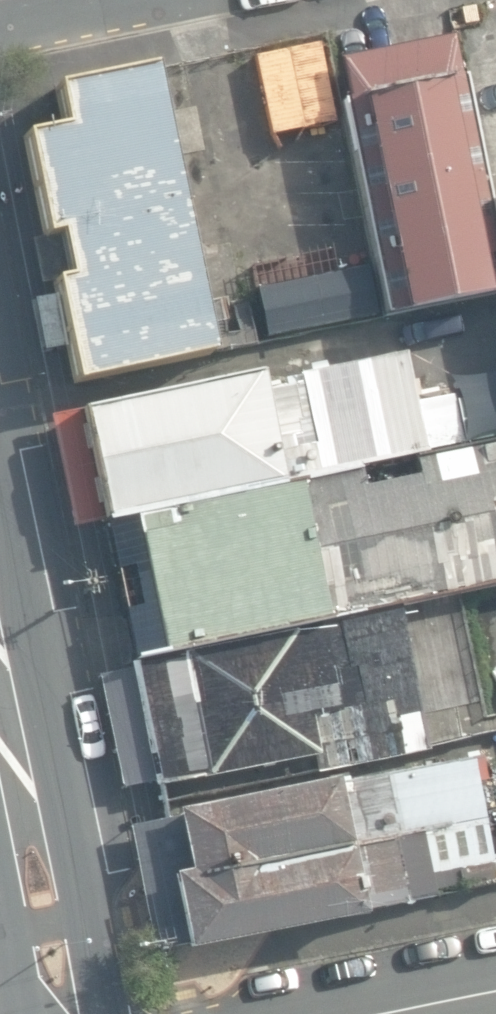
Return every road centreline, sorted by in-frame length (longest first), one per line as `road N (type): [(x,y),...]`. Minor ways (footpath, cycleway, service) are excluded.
road 1 (secondary): [(0,698),(67,1013)]

